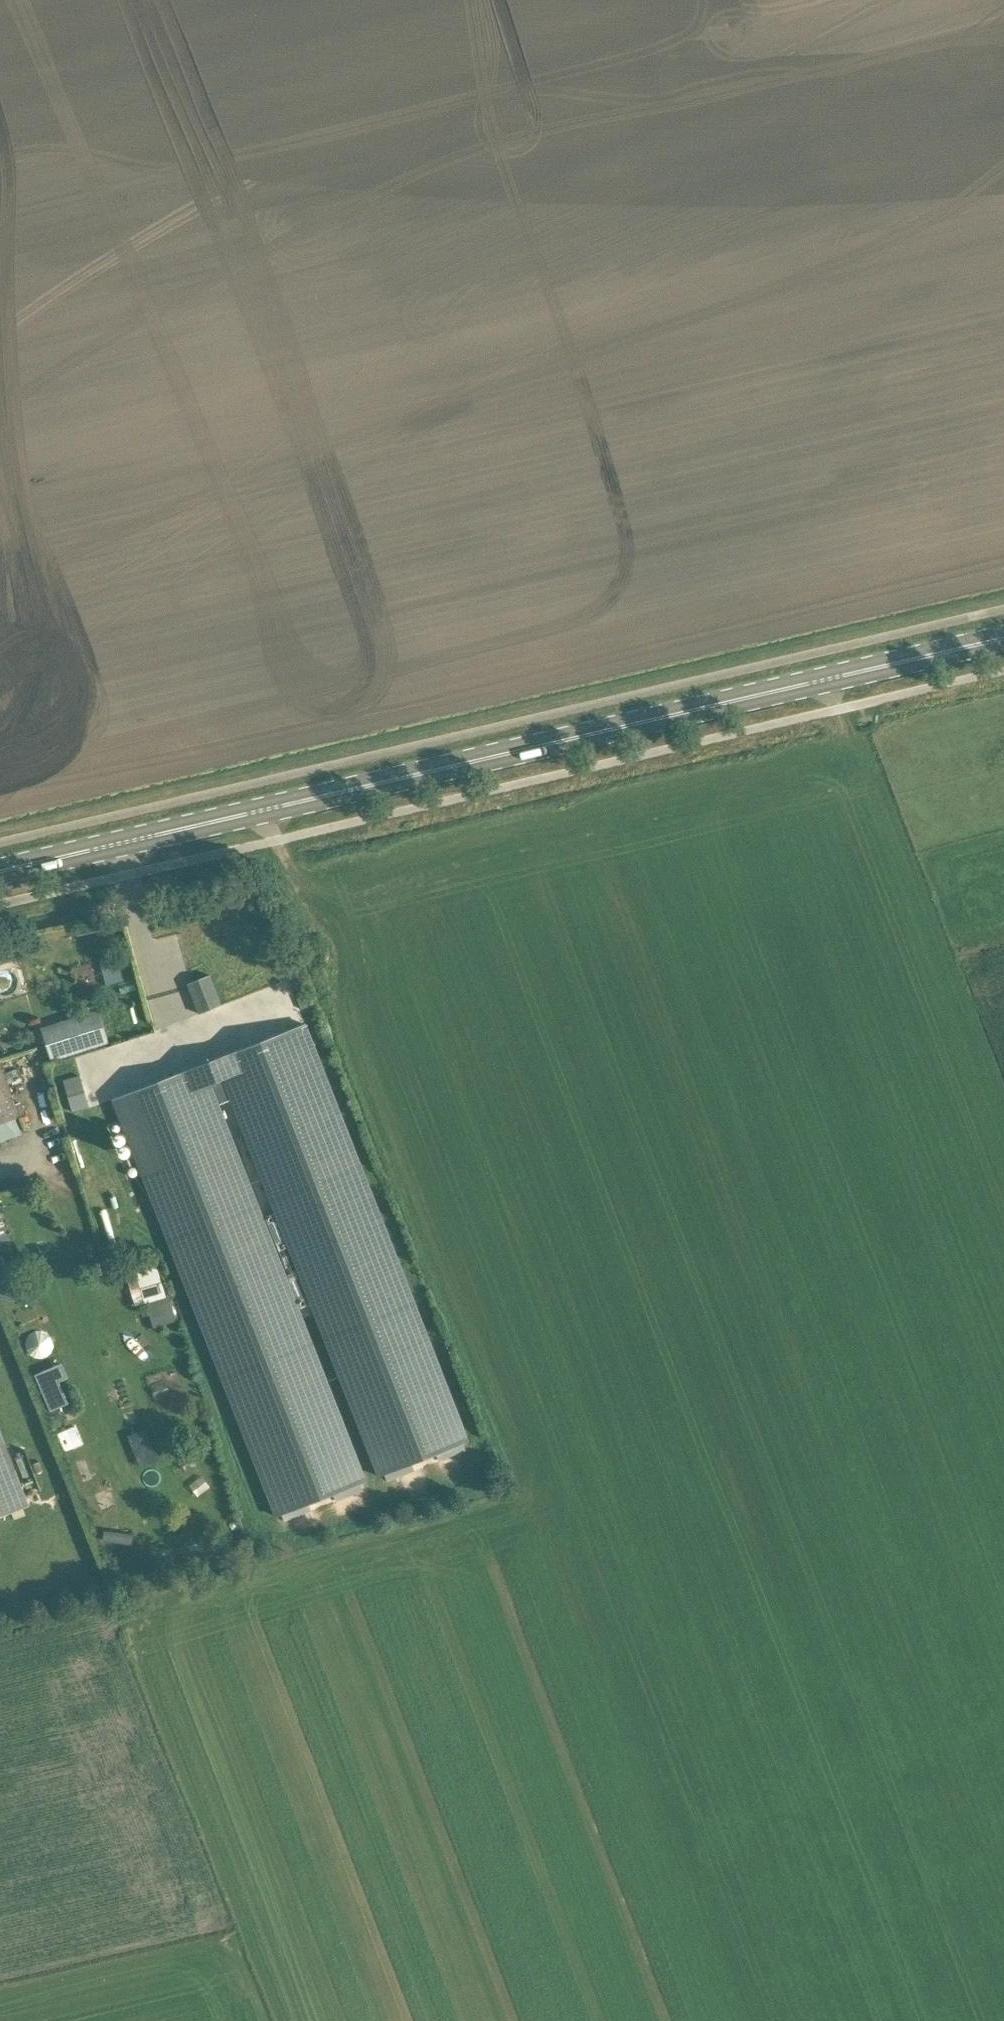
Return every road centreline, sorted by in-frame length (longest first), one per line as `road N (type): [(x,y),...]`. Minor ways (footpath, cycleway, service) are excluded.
road 1 (primary): [(0,873),(1003,638)]

